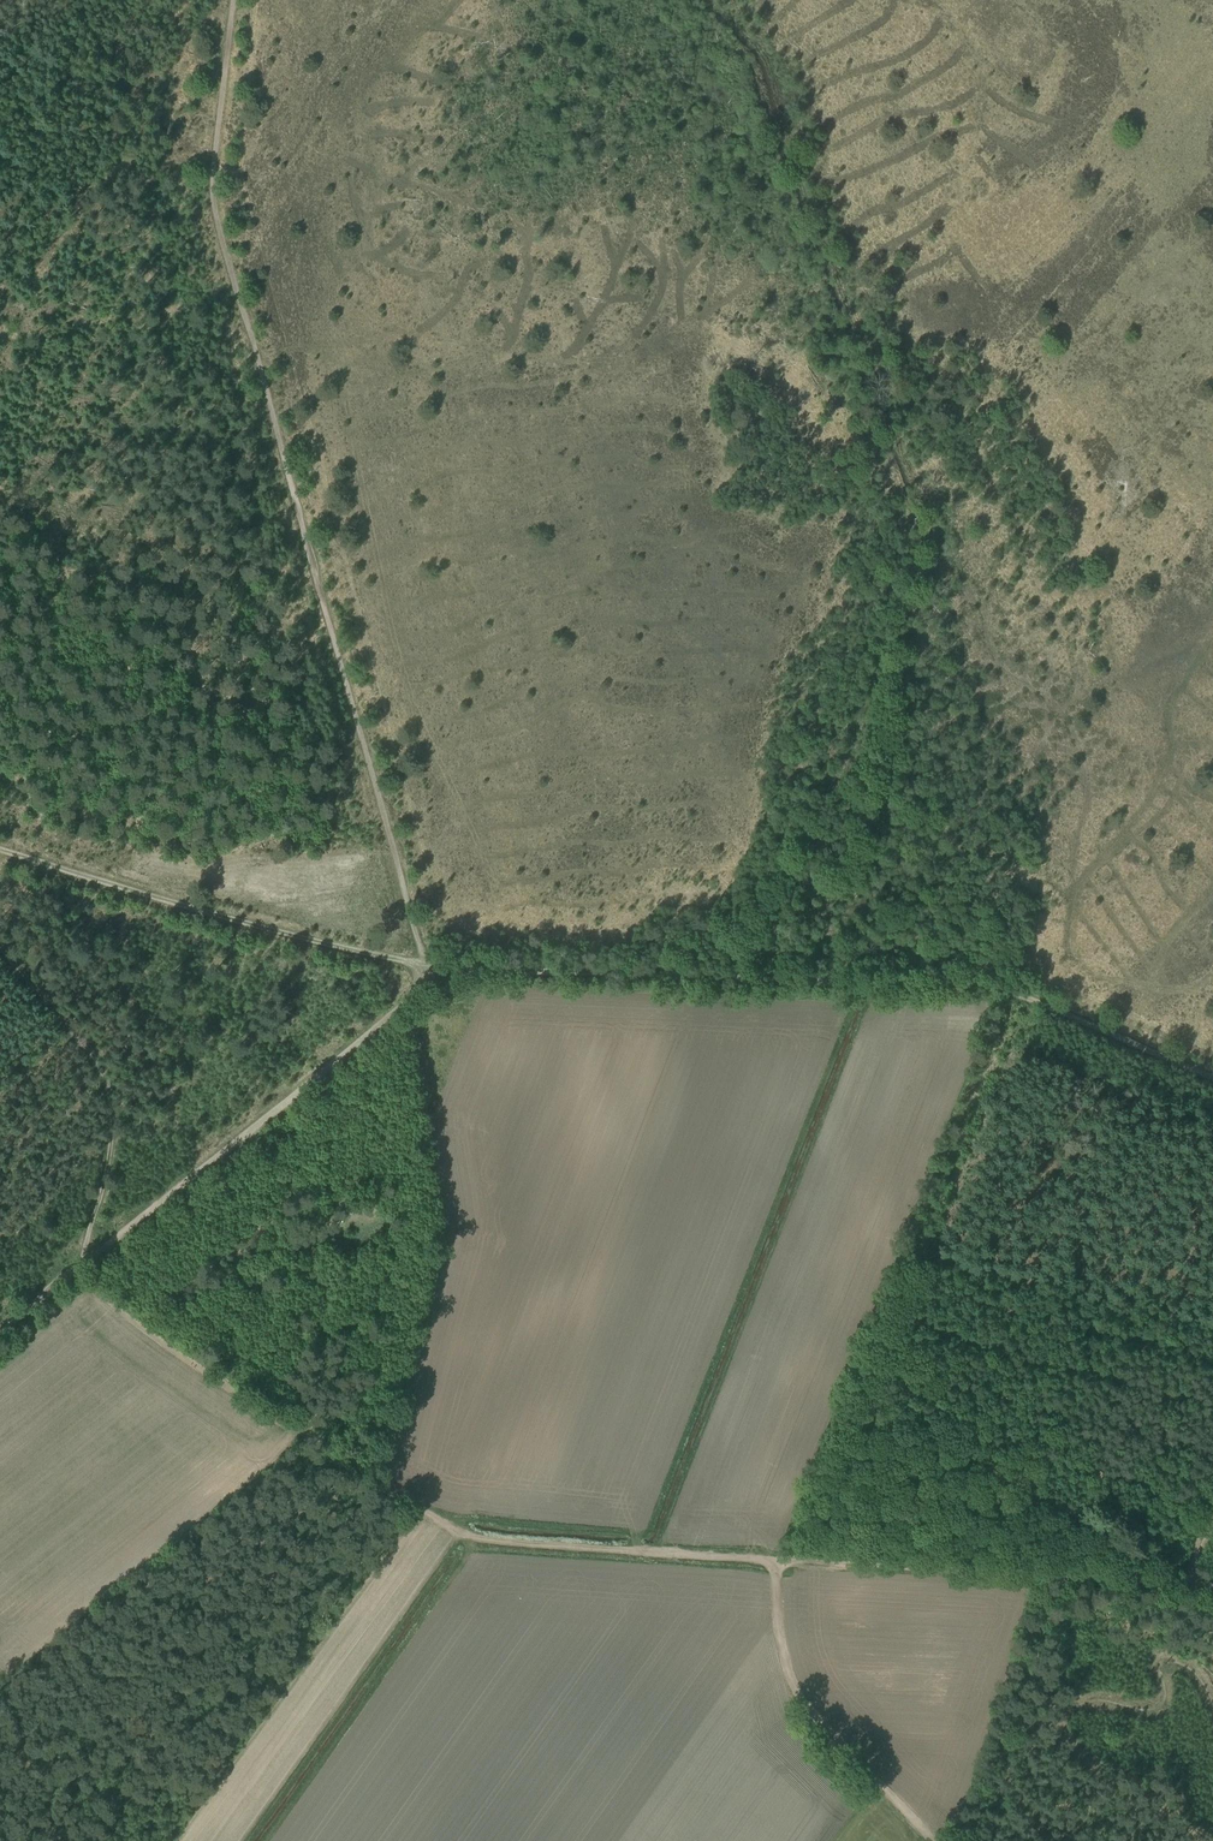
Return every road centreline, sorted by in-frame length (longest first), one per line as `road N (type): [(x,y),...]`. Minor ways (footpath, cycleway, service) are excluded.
road 1 (track): [(232,0),(215,217),(423,954),(435,970)]
road 2 (track): [(435,970),(974,988),(1011,995),(1212,1080)]
road 3 (track): [(82,1274),(161,1342),(279,1423),(457,1532),(484,1541),(771,1562)]
road 4 (track): [(435,970),(82,1274)]
road 5 (track): [(0,849),(435,970)]
road 6 (track): [(771,1562),(1181,1577)]
road 7 (track): [(82,1274),(103,1195),(112,1100),(106,1078),(0,951)]
road 8 (track): [(771,1562),(792,1688),(816,1726),(924,1840)]

